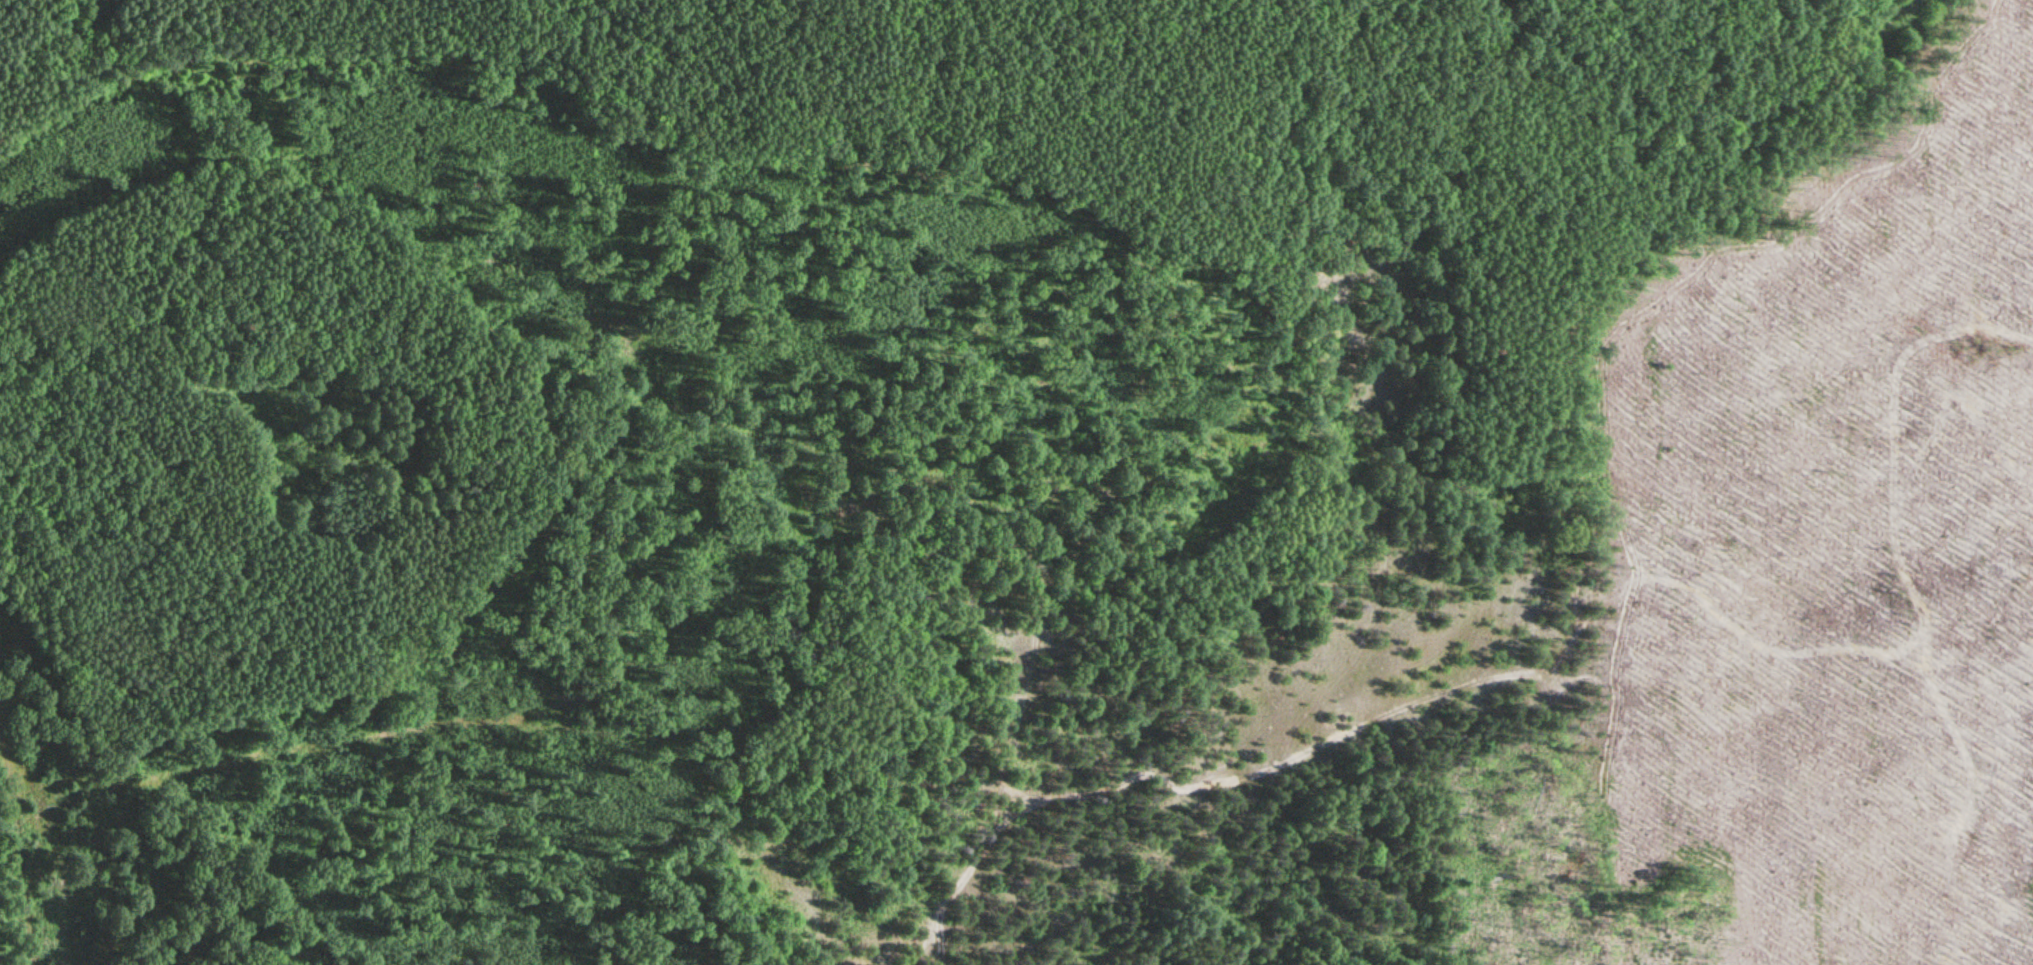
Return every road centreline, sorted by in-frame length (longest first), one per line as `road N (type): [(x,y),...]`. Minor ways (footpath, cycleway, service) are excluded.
road 1 (track): [(913,964),(998,836),(1041,800),(1221,800),(1357,736),(1553,661),(1611,605),(1641,597),(1706,611)]

